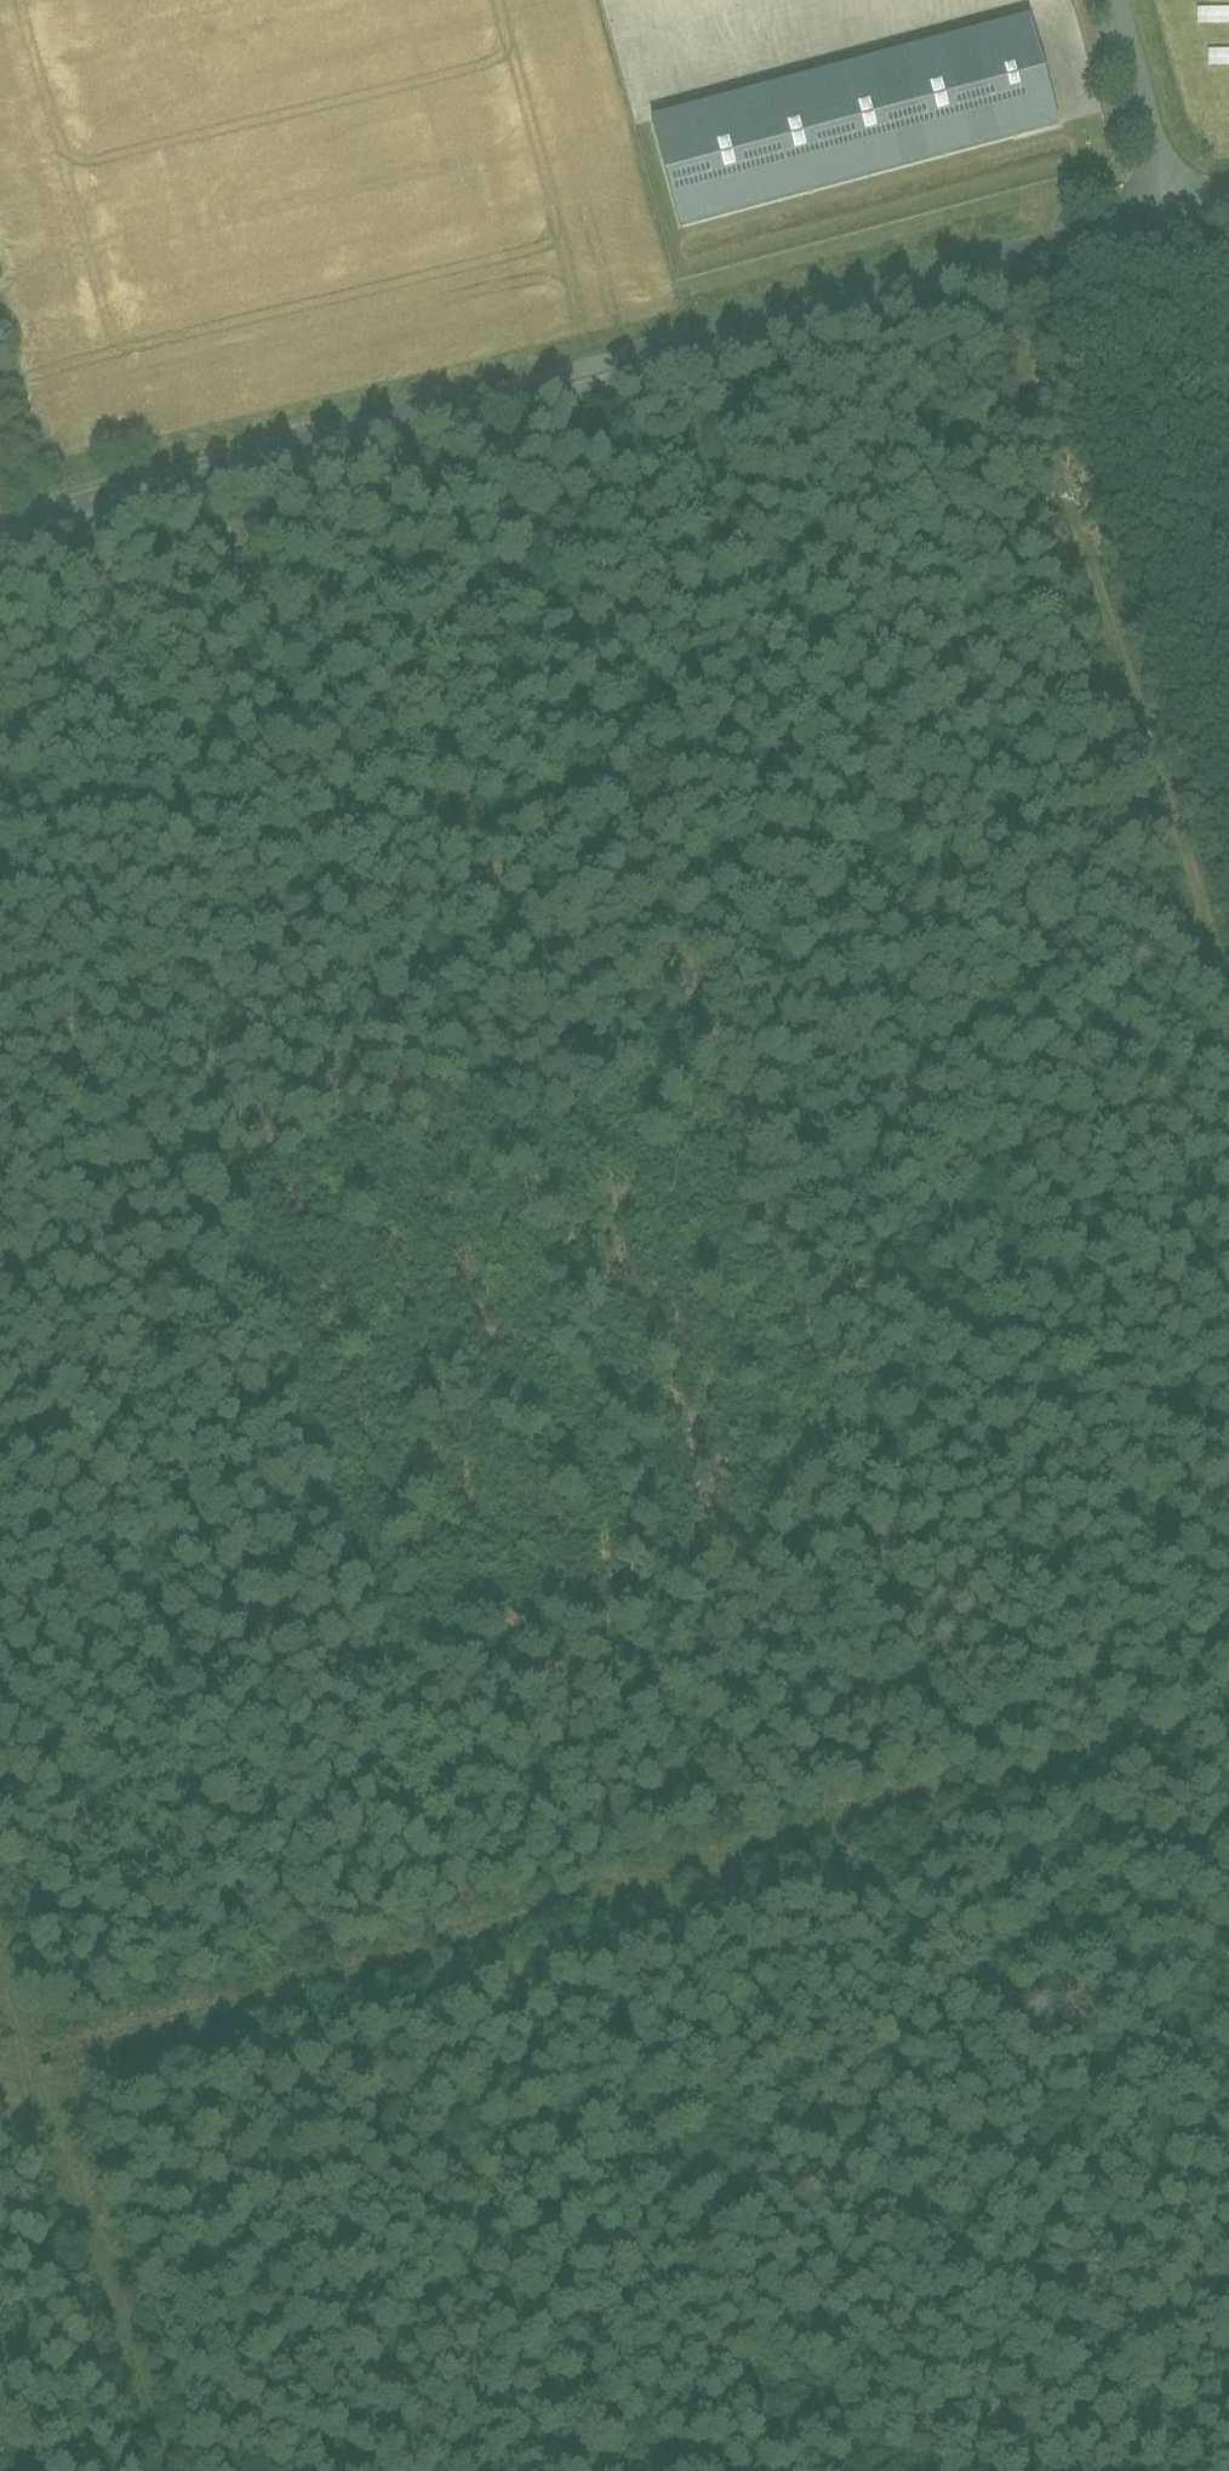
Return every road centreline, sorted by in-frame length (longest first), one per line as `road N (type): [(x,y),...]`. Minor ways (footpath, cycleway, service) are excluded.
road 1 (track): [(0,2068),(1228,1690)]
road 2 (unclassified): [(1180,210),(0,535)]
road 3 (track): [(1008,258),(1228,940)]
road 4 (track): [(0,1963),(169,2470)]
road 5 (unclassified): [(1180,210),(1114,0)]

